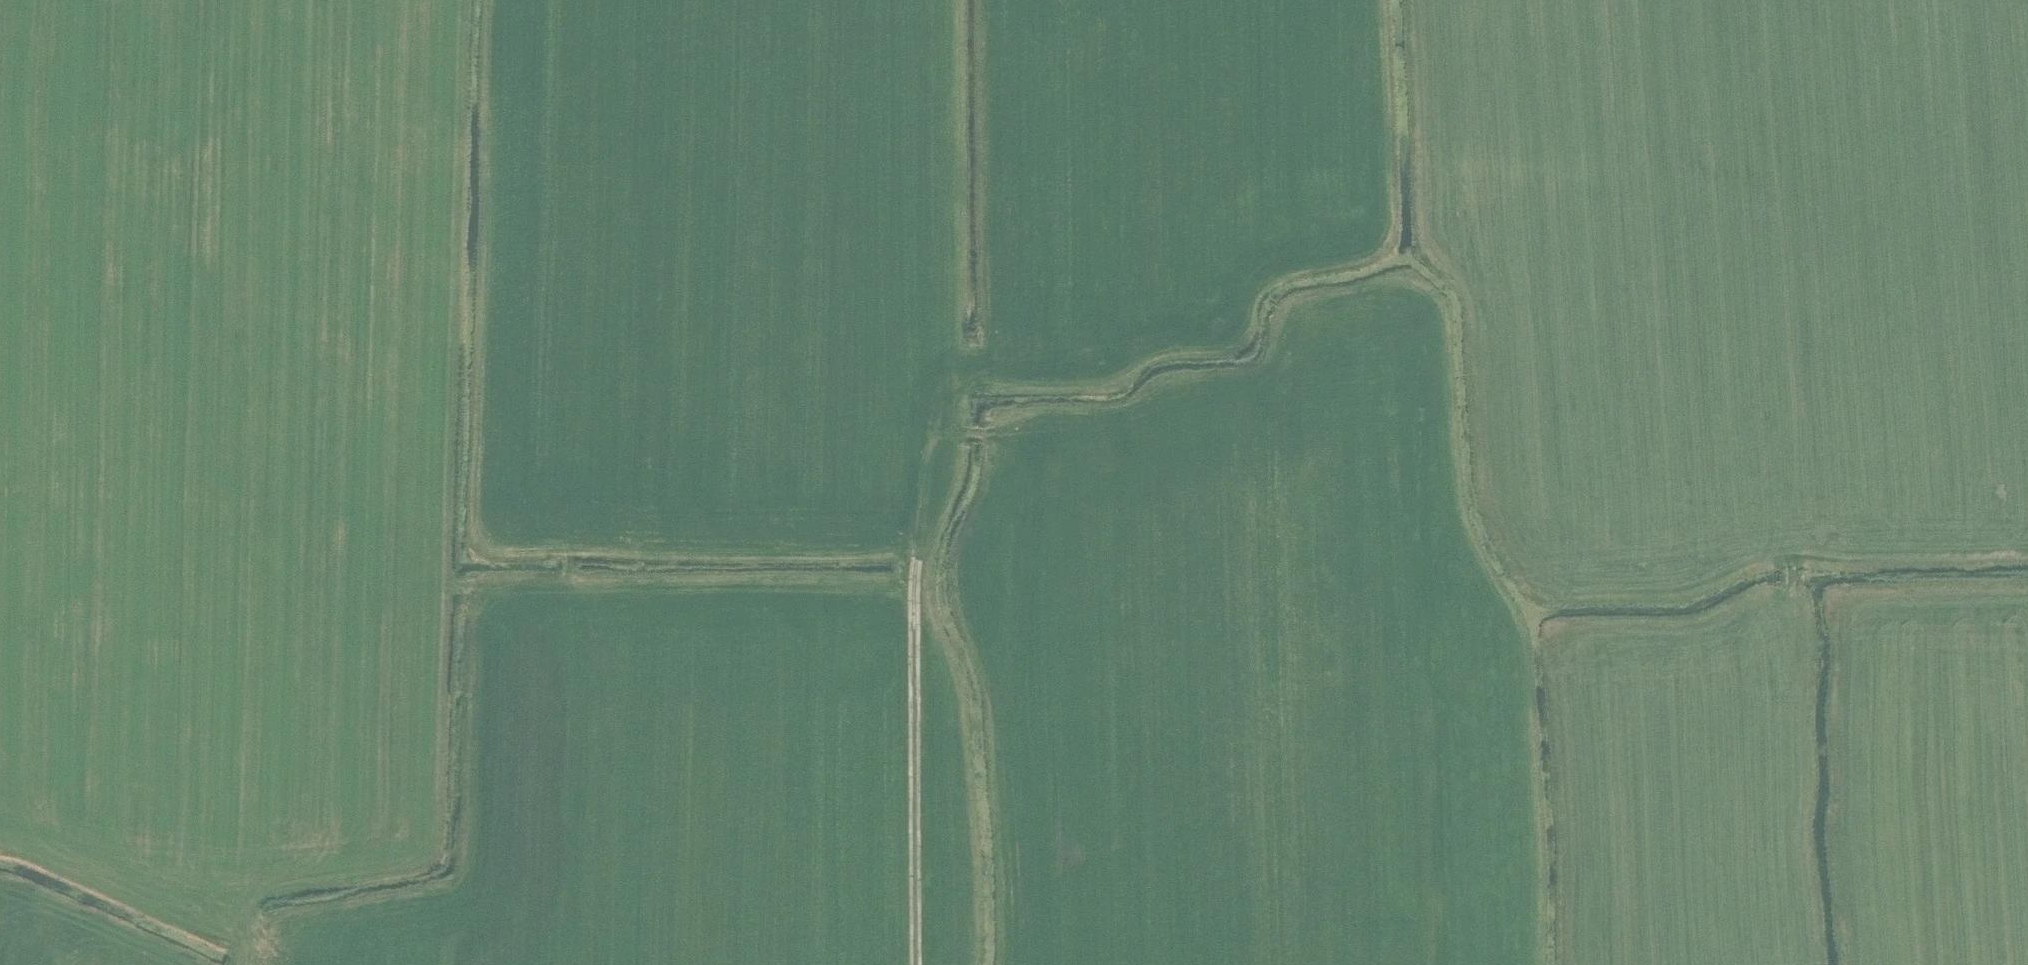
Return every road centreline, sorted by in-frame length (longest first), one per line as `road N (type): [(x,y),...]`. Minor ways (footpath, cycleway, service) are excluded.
road 1 (track): [(916,964),(915,568)]

